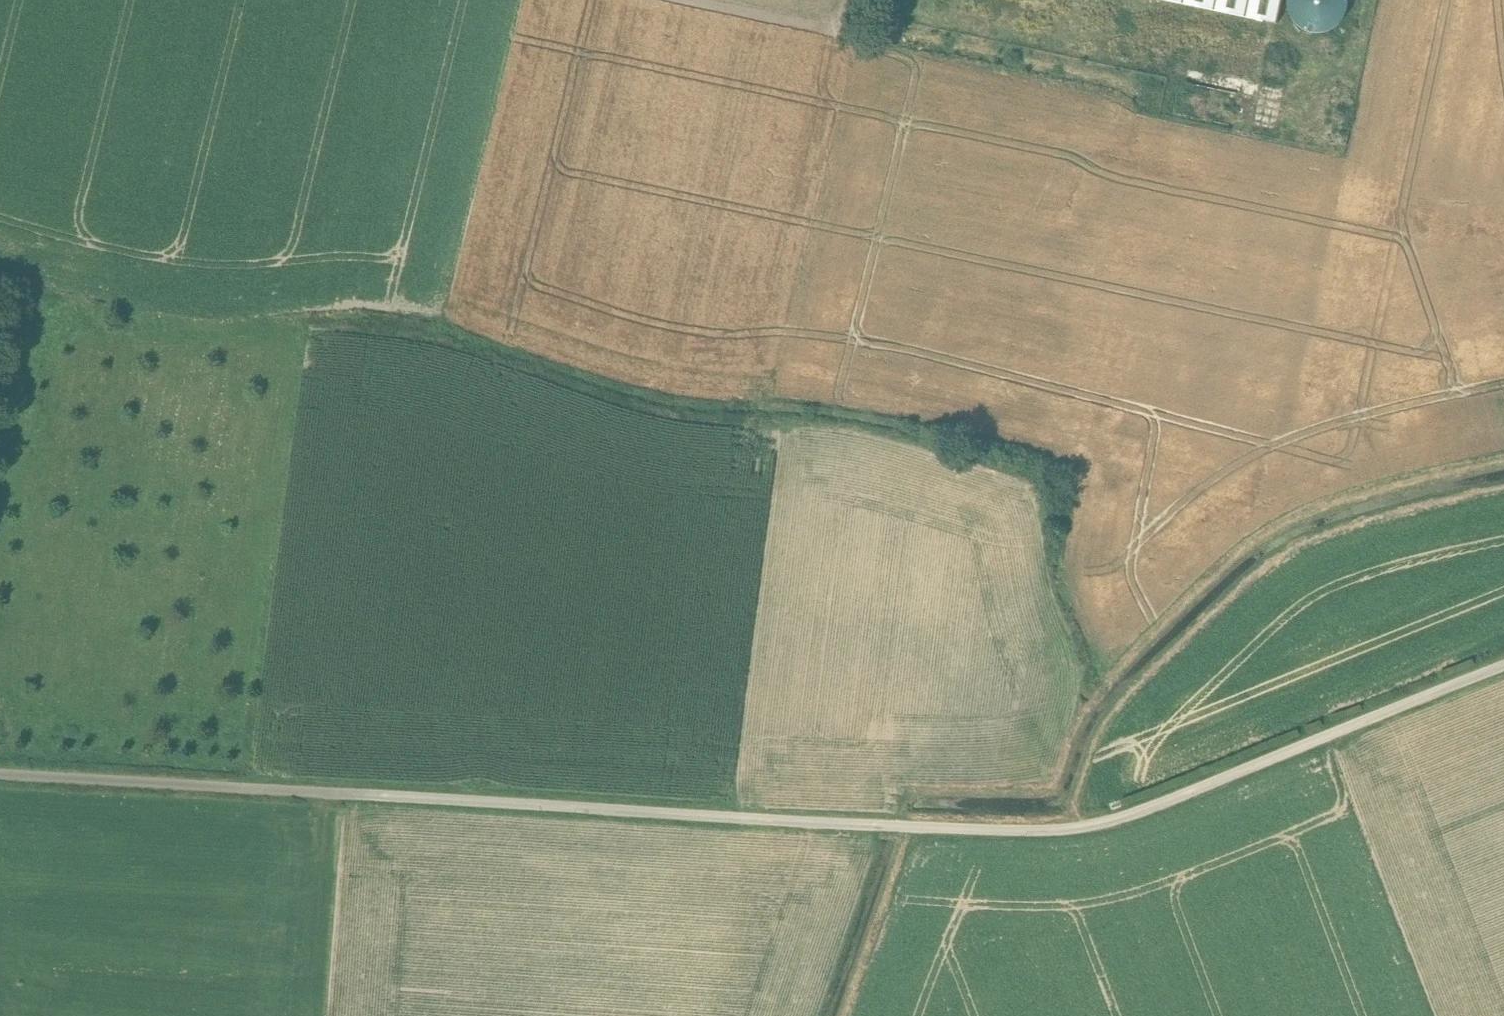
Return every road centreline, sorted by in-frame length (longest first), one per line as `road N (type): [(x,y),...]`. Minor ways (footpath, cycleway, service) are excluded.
road 1 (unclassified): [(1503,667),(1120,815),(1059,827),(0,769)]

